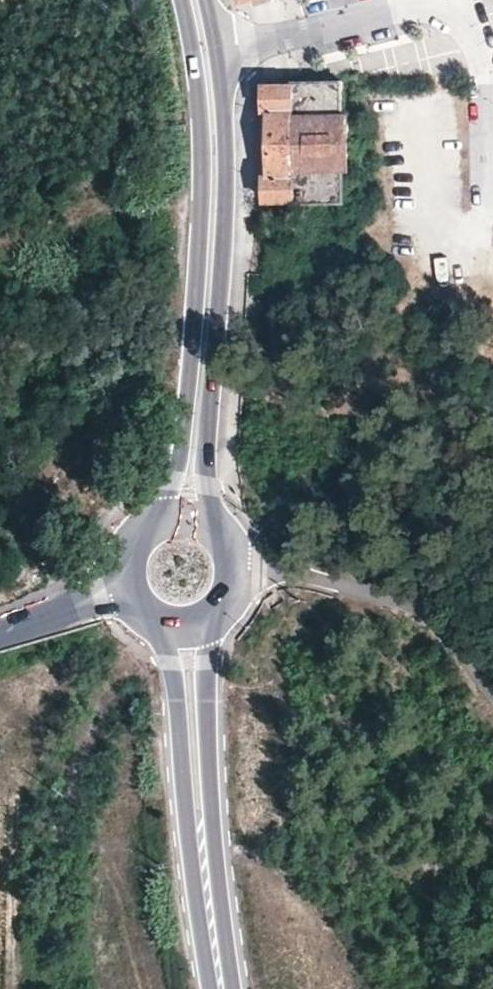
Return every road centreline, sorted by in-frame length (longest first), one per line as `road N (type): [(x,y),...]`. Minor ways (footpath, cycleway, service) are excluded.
road 1 (secondary): [(214,955),(203,821),(204,660),(217,614)]
road 2 (secondary): [(159,623),(177,663),(187,795),(214,955)]
road 3 (secondary): [(208,48),(217,163),(201,366)]
road 4 (unclassified): [(492,696),(426,620),(333,584),(268,572)]
road 5 (residential): [(423,0),(208,48)]
road 6 (secondary): [(236,571),(203,486),(201,366)]
road 7 (secondary): [(201,366),(170,499),(127,555)]
road 8 (residential): [(466,0),(483,62),(491,198)]

